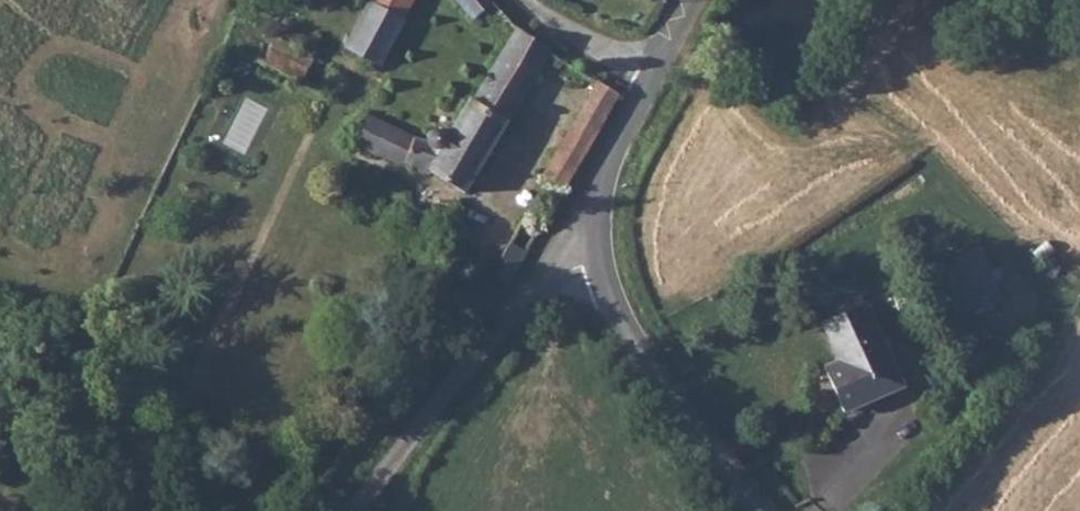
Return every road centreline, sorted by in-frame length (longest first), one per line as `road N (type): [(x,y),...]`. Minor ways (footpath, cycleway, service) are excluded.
road 1 (unclassified): [(594,259),(549,280),(502,318),(348,510)]
road 2 (unclassified): [(594,259),(632,343),(754,510)]
road 3 (unclassified): [(649,71),(603,172),(594,259)]
road 4 (residential): [(649,71),(514,0)]

